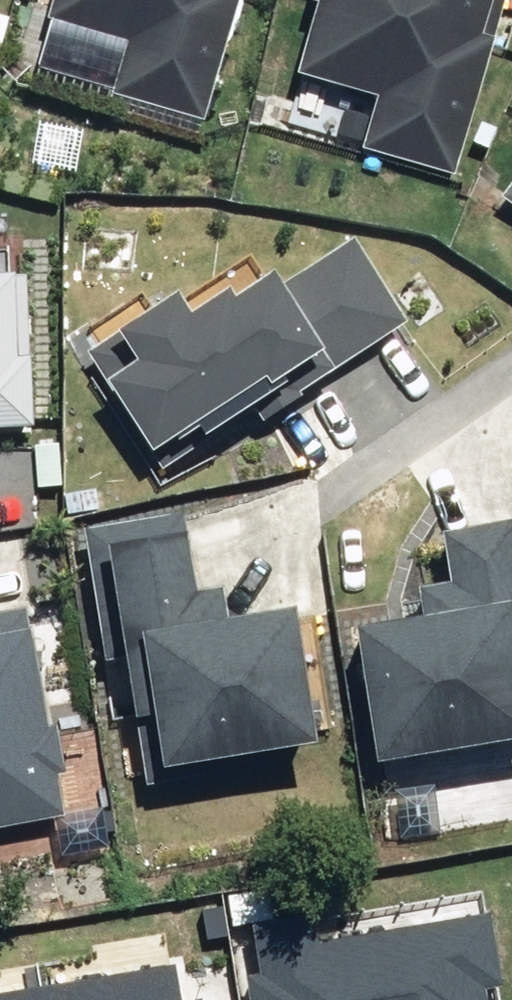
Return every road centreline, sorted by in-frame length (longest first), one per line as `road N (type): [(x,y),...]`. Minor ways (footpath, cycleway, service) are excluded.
road 1 (residential): [(318,500),(511,369)]

